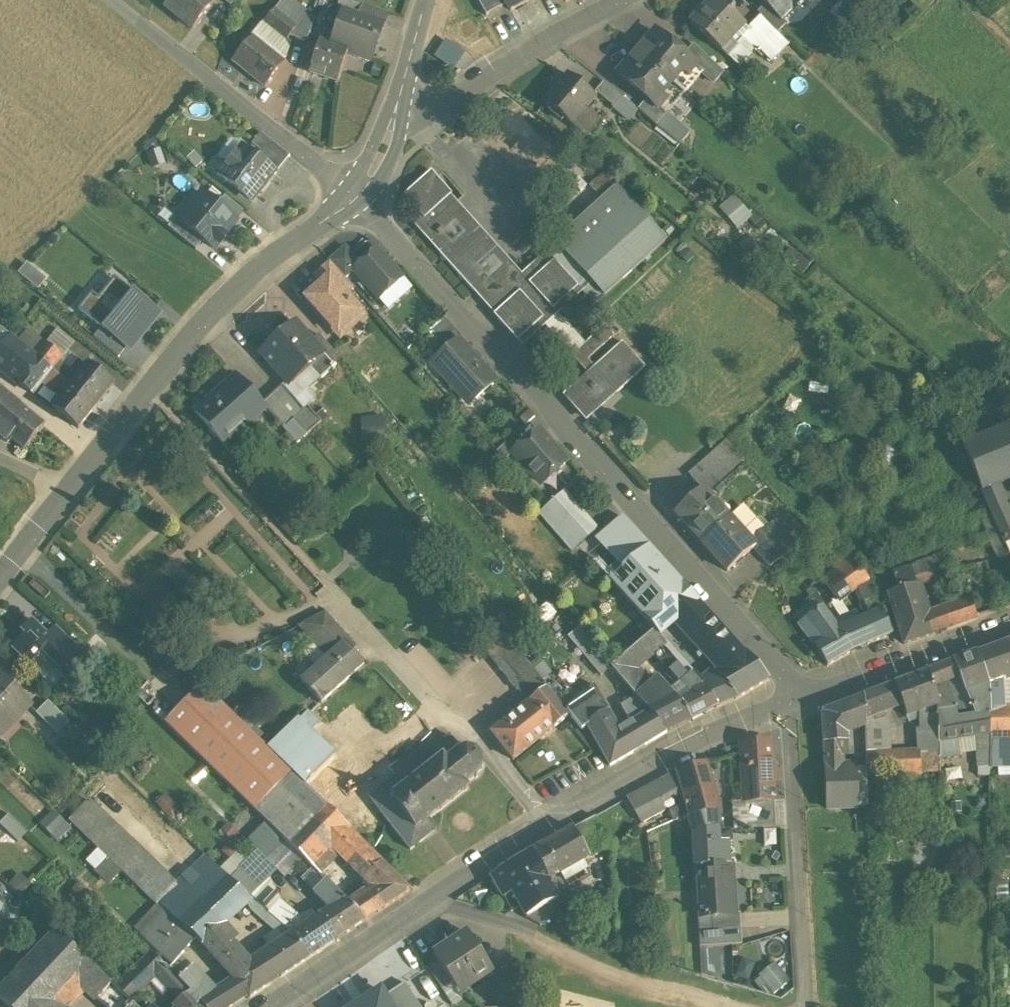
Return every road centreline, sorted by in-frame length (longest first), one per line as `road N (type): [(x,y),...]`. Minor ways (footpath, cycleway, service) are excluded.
road 1 (residential): [(360,195),(802,696)]
road 2 (residential): [(268,1006),(551,816),(682,746),(776,706)]
road 3 (tertiary): [(360,195),(235,295),(0,575)]
road 4 (track): [(441,891),(456,906),(563,954),(742,1006)]
road 5 (unclassified): [(109,0),(360,195)]
road 6 (residential): [(776,706),(792,742),(805,1006)]
road 7 (residential): [(615,0),(432,108),(397,105)]
road 8 (residential): [(802,696),(1009,624)]

